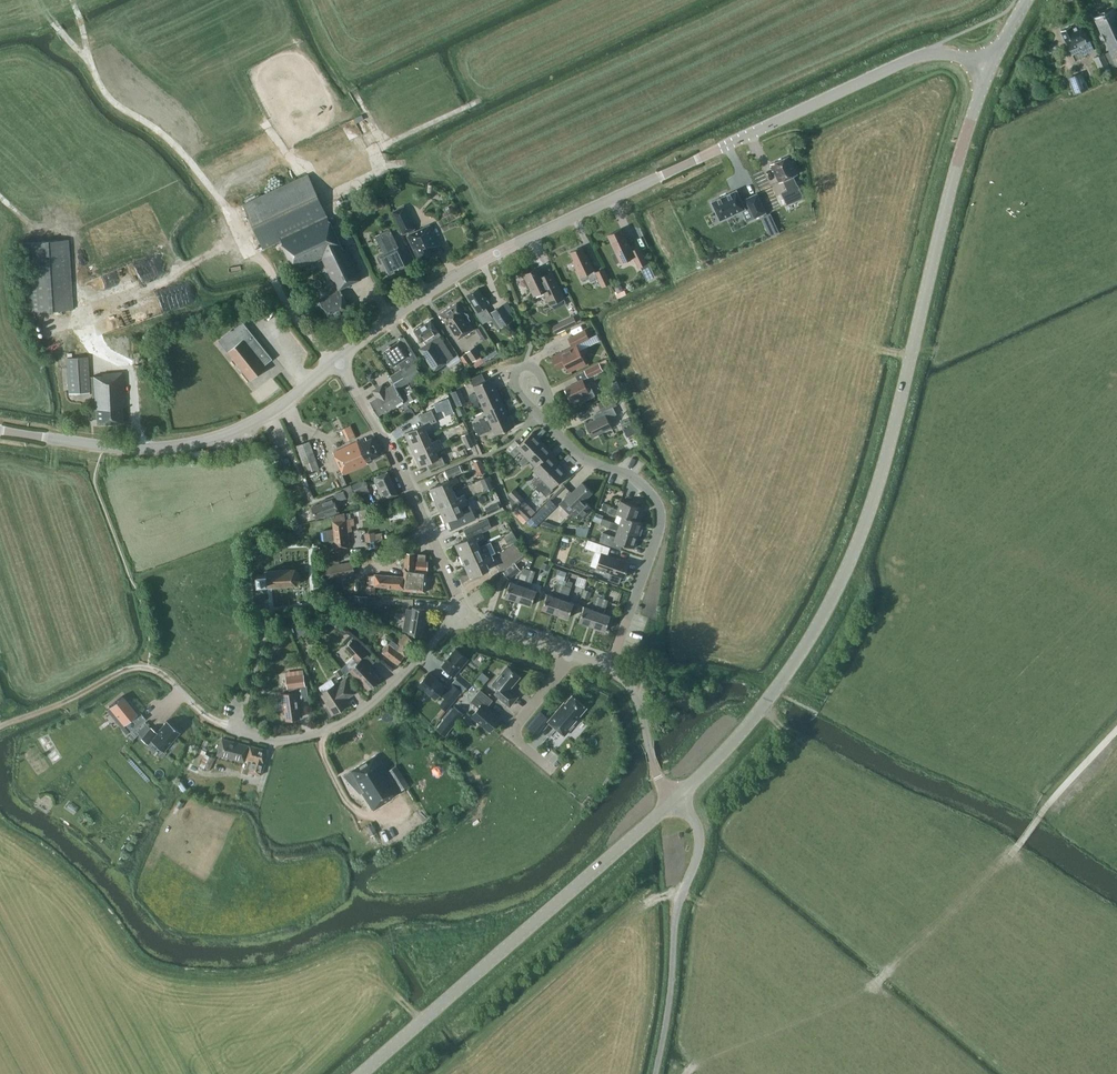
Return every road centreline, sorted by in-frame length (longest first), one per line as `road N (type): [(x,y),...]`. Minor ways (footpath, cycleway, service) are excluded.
road 1 (secondary): [(677,798),(780,686),(867,523),(946,199),(990,68)]
road 2 (secondary): [(366,1073),(677,798)]
road 3 (tertiary): [(680,167),(469,269),(339,360)]
road 4 (tertiary): [(680,167),(903,61),(944,53),(990,68)]
road 5 (tertiary): [(339,360),(264,417),(204,441),(119,449),(28,434)]
road 6 (residential): [(609,668),(656,534),(657,508),(632,478),(583,458),(555,431)]
road 7 (unclassified): [(653,1073),(674,916),(697,859),(696,822),(677,798)]
road 8 (unclassified): [(463,612),(407,484),(339,360)]
road 9 (unclassified): [(237,727),(280,738),(334,727),(370,705),(463,612)]
road 10 (track): [(0,726),(141,667),(162,673),(203,714),(237,727)]
road 11 (unclassified): [(677,798),(658,777),(638,700),(609,668)]
road 12 (residential): [(569,654),(514,731),(550,769)]
road 13 (residential): [(555,431),(517,389),(519,368),(538,370),(555,417)]

